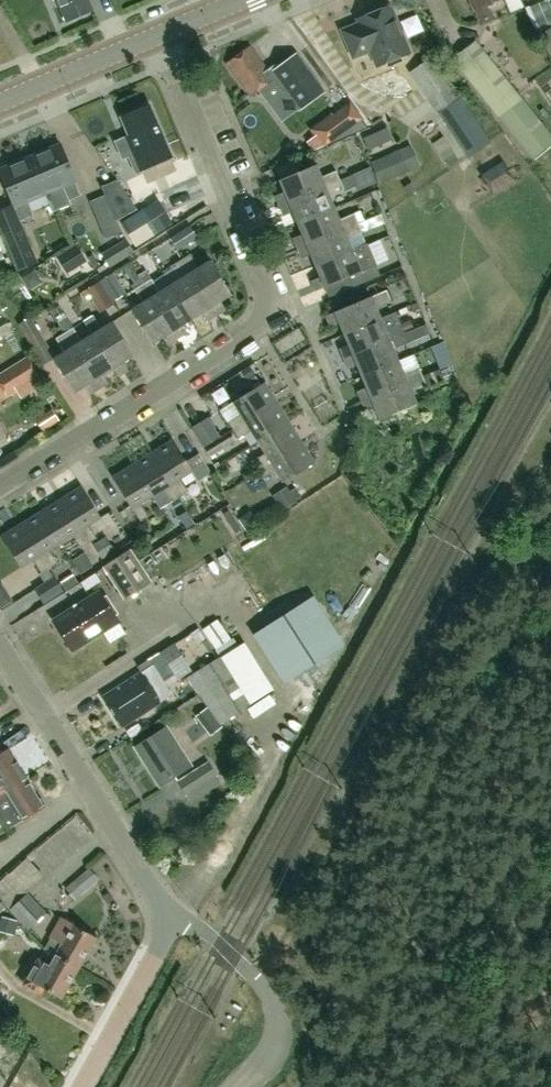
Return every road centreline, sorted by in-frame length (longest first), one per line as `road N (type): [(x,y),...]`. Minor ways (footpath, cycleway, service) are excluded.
road 1 (residential): [(0,491),(260,339),(271,319),(268,295),(158,34)]
road 2 (residential): [(175,915),(132,863),(0,648)]
road 3 (residential): [(232,1086),(273,1053),(273,1004),(221,943),(175,915)]
road 4 (residential): [(82,1086),(175,915)]
road 5 (tertiary): [(0,103),(158,34)]

